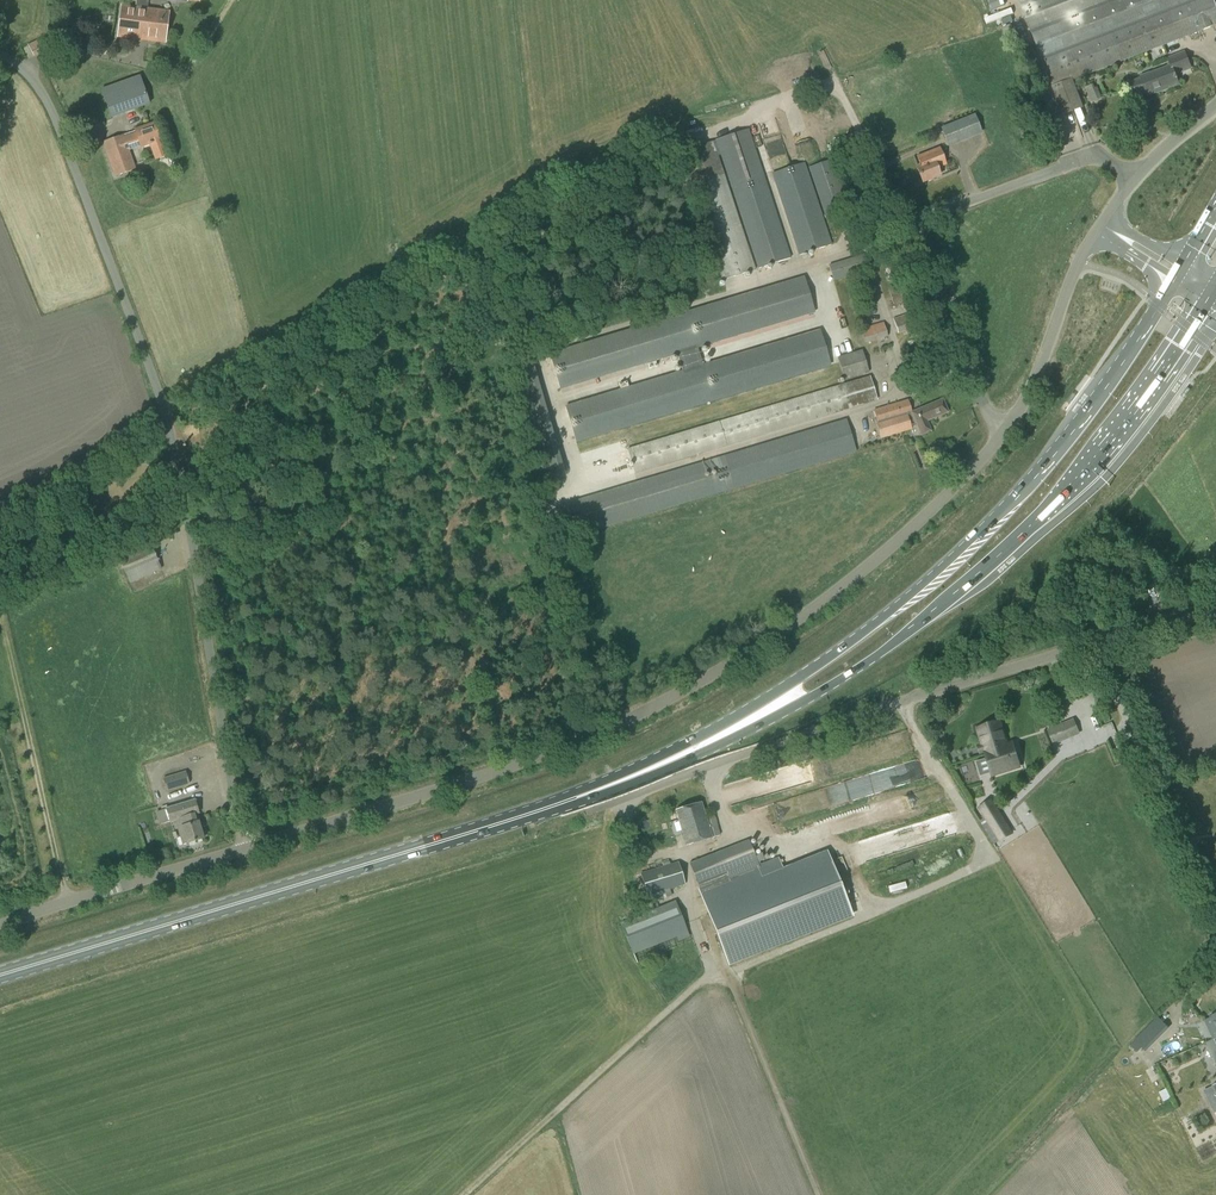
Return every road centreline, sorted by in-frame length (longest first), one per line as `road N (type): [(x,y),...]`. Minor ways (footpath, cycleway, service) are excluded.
road 1 (primary): [(514,819),(657,775),(862,666),(1064,492),(1208,299)]
road 2 (unclassified): [(246,849),(482,776),(644,713),(842,586),(1002,434)]
road 3 (primary): [(1173,276),(1135,344),(1041,469),(892,610),(741,716),(514,819)]
road 4 (unclassified): [(246,849),(166,406),(42,91),(0,54)]
road 5 (primary): [(0,974),(514,819)]
road 6 (unclassified): [(592,811),(899,700),(1093,643)]
road 7 (residential): [(1002,434),(912,230),(924,219),(1099,154),(1135,177)]
road 8 (unclassified): [(1093,643),(1215,912)]
road 9 (unclassified): [(0,927),(246,849)]
road 10 (unclassified): [(1002,434),(1096,230)]
road 11 (unclassified): [(1093,643),(1215,606)]

